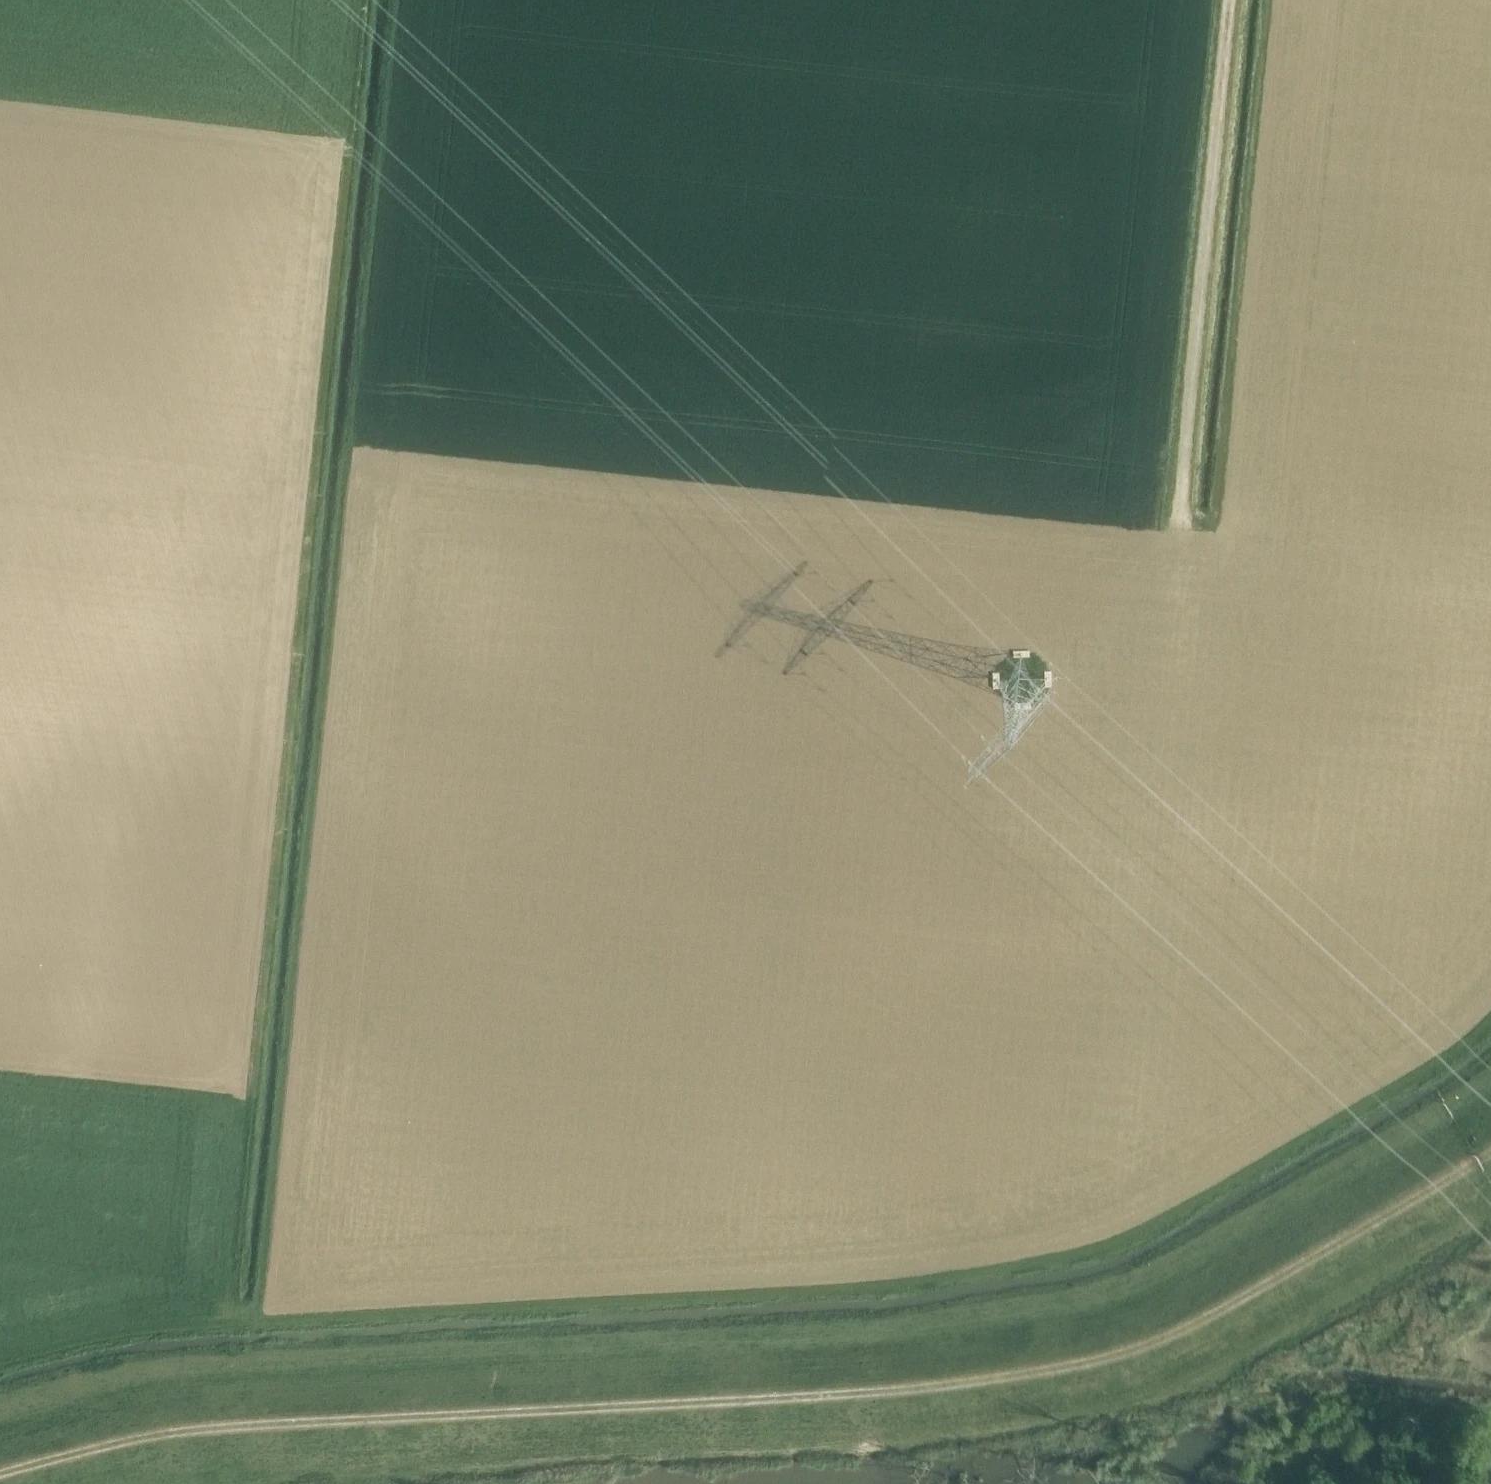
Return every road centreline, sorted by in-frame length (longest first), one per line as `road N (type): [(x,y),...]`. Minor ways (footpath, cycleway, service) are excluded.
road 1 (track): [(1184,530),(1234,0)]
road 2 (track): [(0,1477),(133,1437)]

